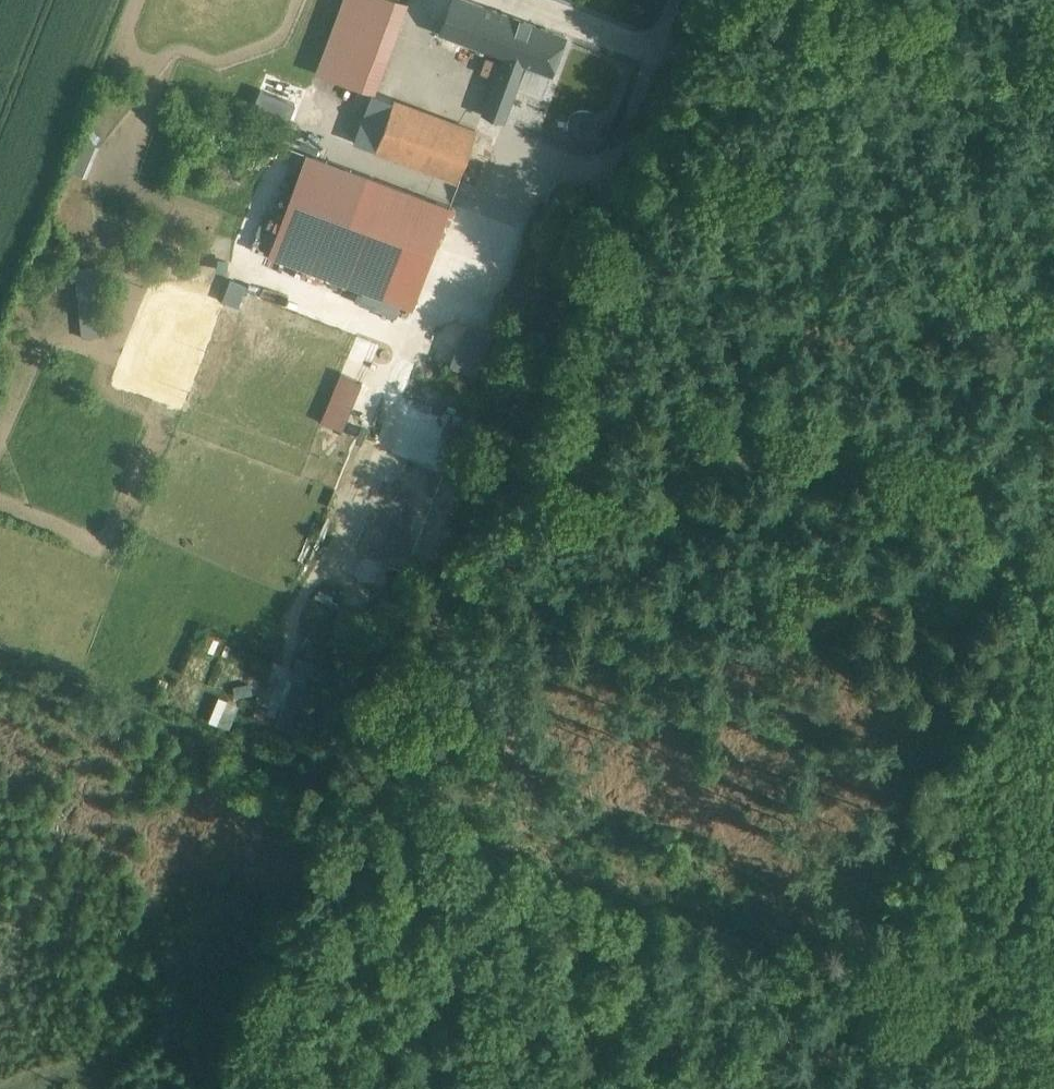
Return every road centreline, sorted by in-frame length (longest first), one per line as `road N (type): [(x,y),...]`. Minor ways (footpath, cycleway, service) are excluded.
road 1 (track): [(649,62),(236,1088)]
road 2 (track): [(1053,1073),(354,782)]
road 3 (track): [(549,311),(897,423),(1041,516)]
road 4 (track): [(617,896),(639,958),(715,1088)]

